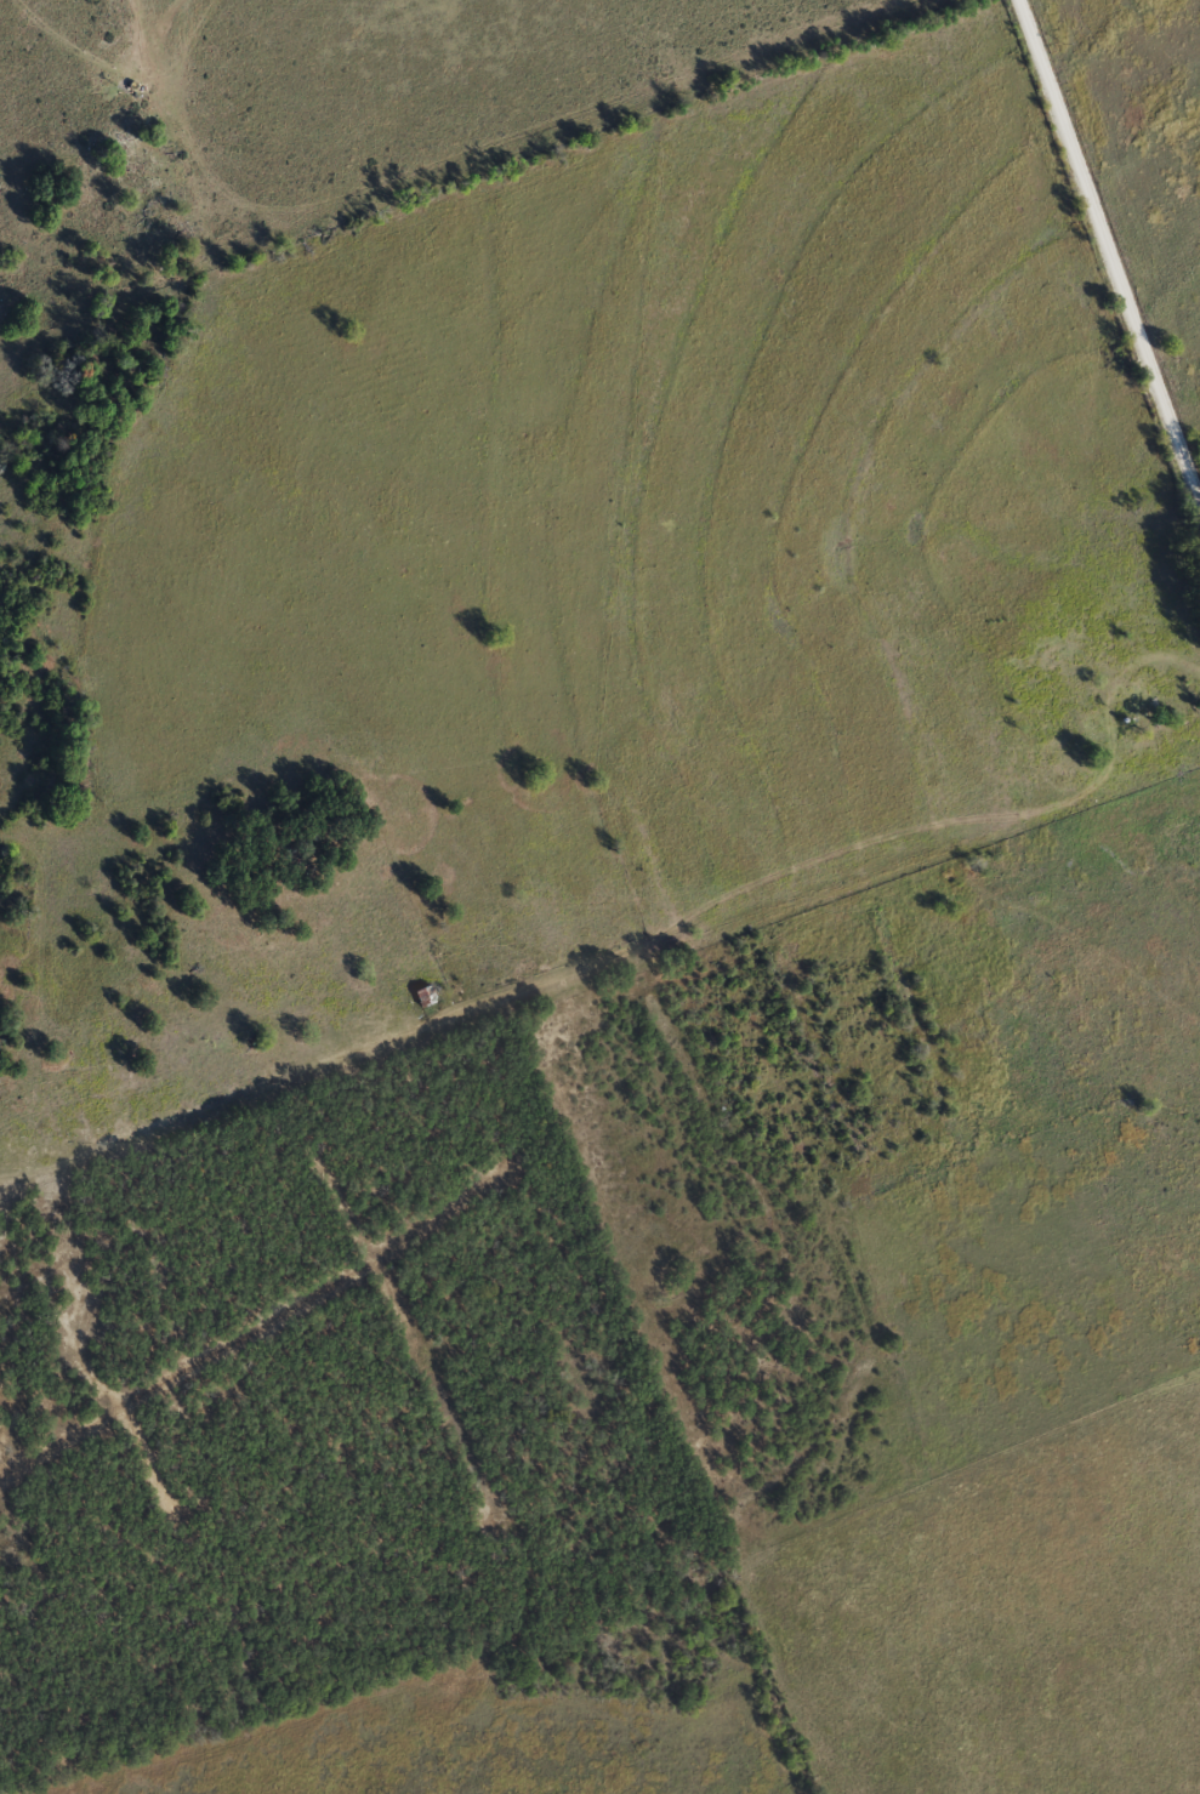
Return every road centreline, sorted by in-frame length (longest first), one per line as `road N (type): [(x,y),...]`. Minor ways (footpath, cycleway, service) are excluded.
road 1 (residential): [(1199,516),(1071,147),(1029,73),(1007,0)]

